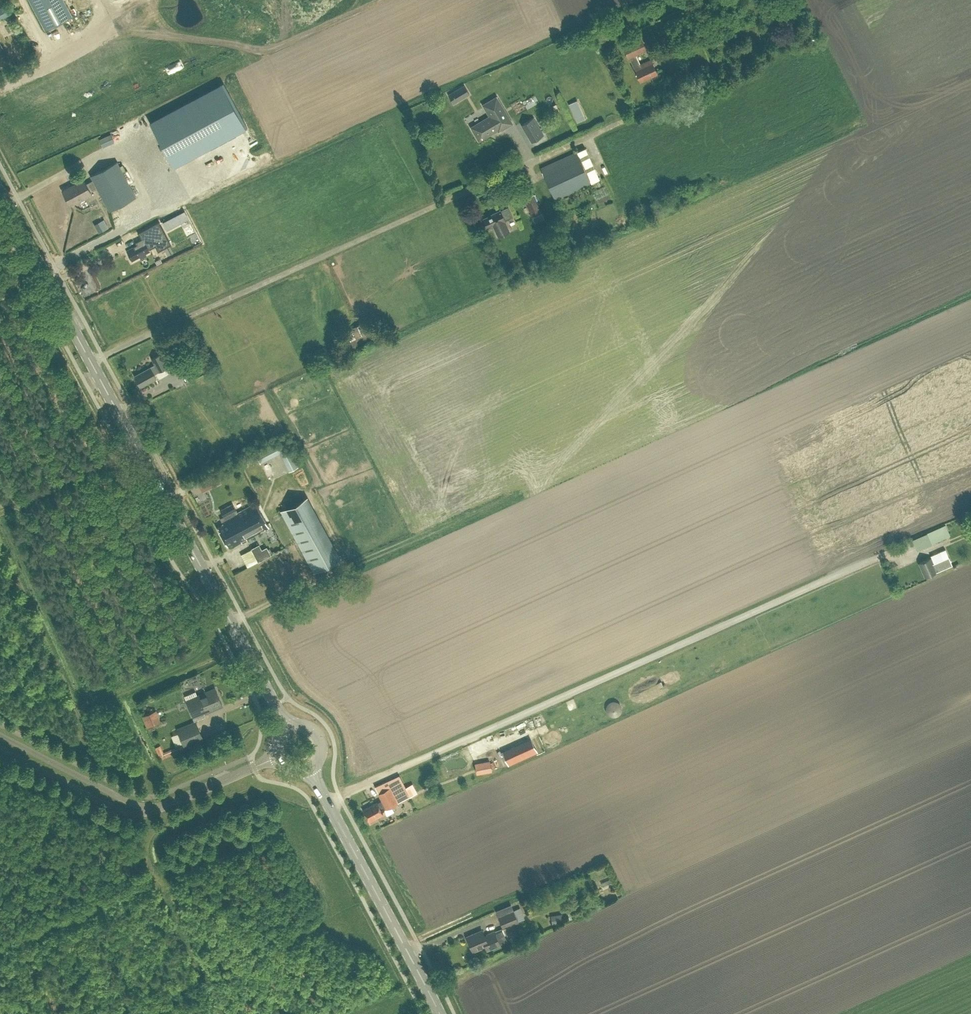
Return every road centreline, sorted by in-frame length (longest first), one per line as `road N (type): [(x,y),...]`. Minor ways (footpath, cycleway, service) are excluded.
road 1 (tertiary): [(286,726),(0,192)]
road 2 (tertiary): [(439,1013),(310,769)]
road 3 (unclassified): [(162,806),(135,804),(0,735)]
road 4 (unclassified): [(0,748),(129,813),(162,806)]
road 5 (unclassified): [(275,759),(162,806)]

